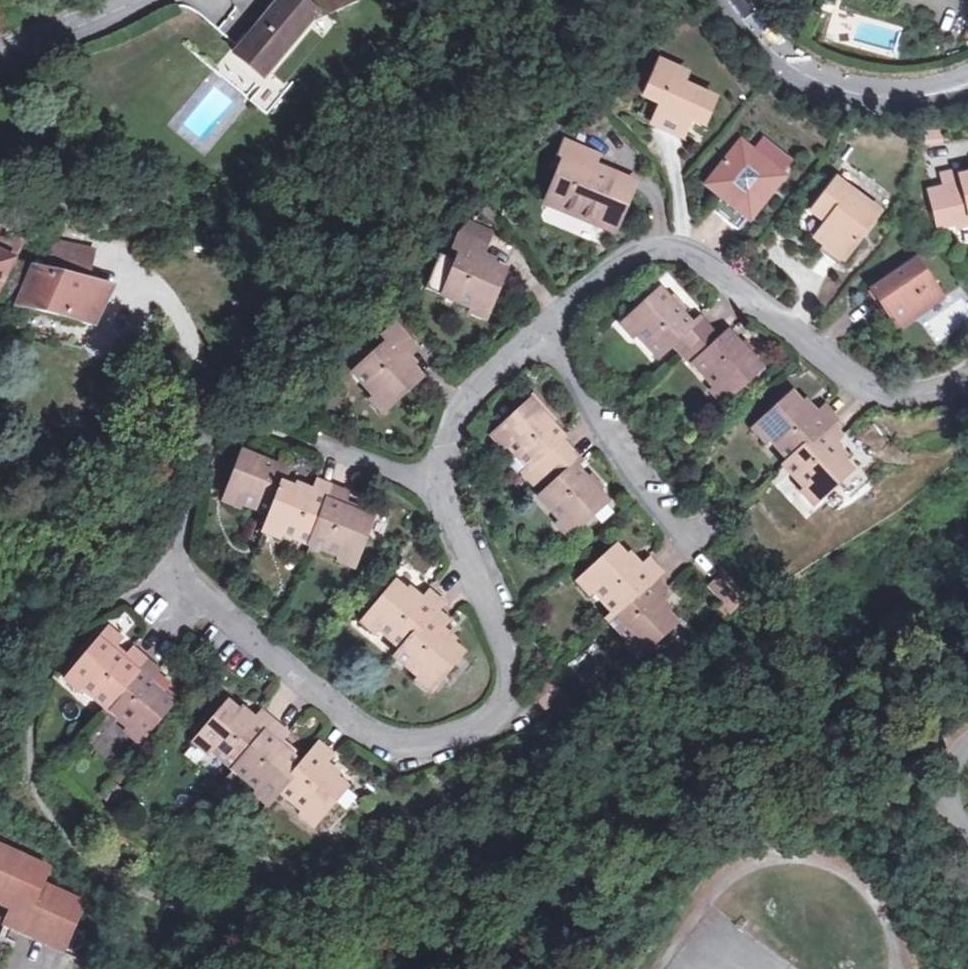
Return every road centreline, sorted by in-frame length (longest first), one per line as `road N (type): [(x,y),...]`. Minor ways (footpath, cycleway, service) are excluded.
road 1 (residential): [(546,326),(453,415),(436,490),(503,635),(510,698),(484,725),(404,747),(363,736),(180,584),(174,561),(199,441),(195,372),(178,320),(125,275)]
road 2 (residential): [(967,380),(893,396),(842,373),(699,263),(668,250),(641,251),(546,326)]
road 3 (residential): [(546,326),(552,351),(591,415),(691,547)]
road 4 (secondary): [(738,0),(788,49),(836,76),(912,88),(967,79)]
road 5 (secondary): [(0,56),(139,0)]

